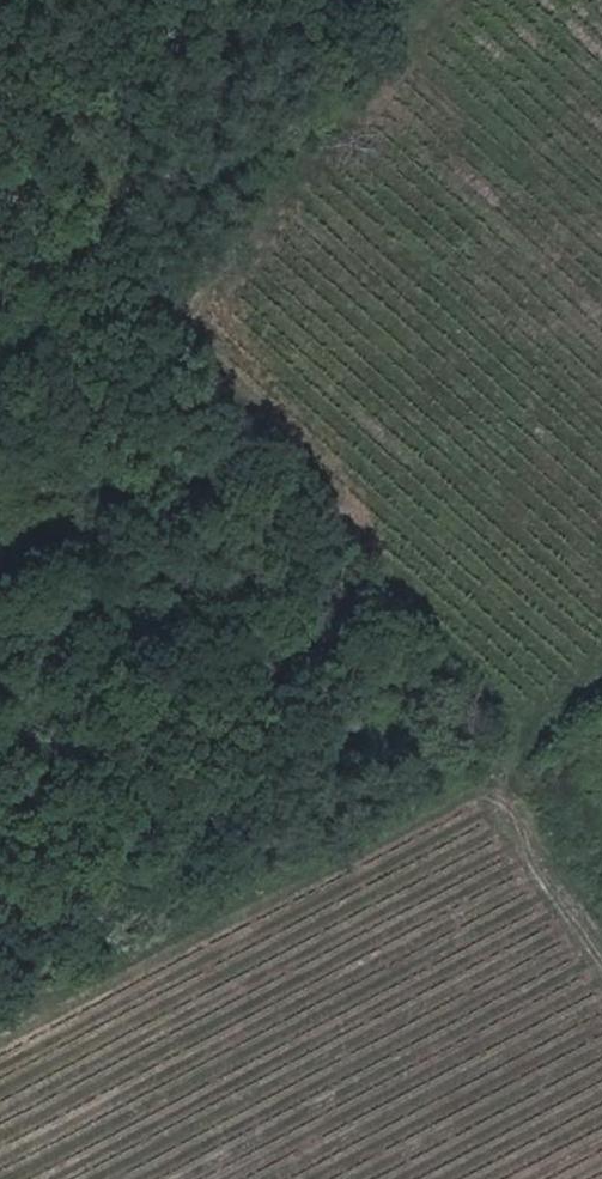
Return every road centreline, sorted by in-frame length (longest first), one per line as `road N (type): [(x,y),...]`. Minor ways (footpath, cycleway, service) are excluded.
road 1 (track): [(0,1053),(499,794),(601,718)]
road 2 (track): [(152,0),(0,117)]

